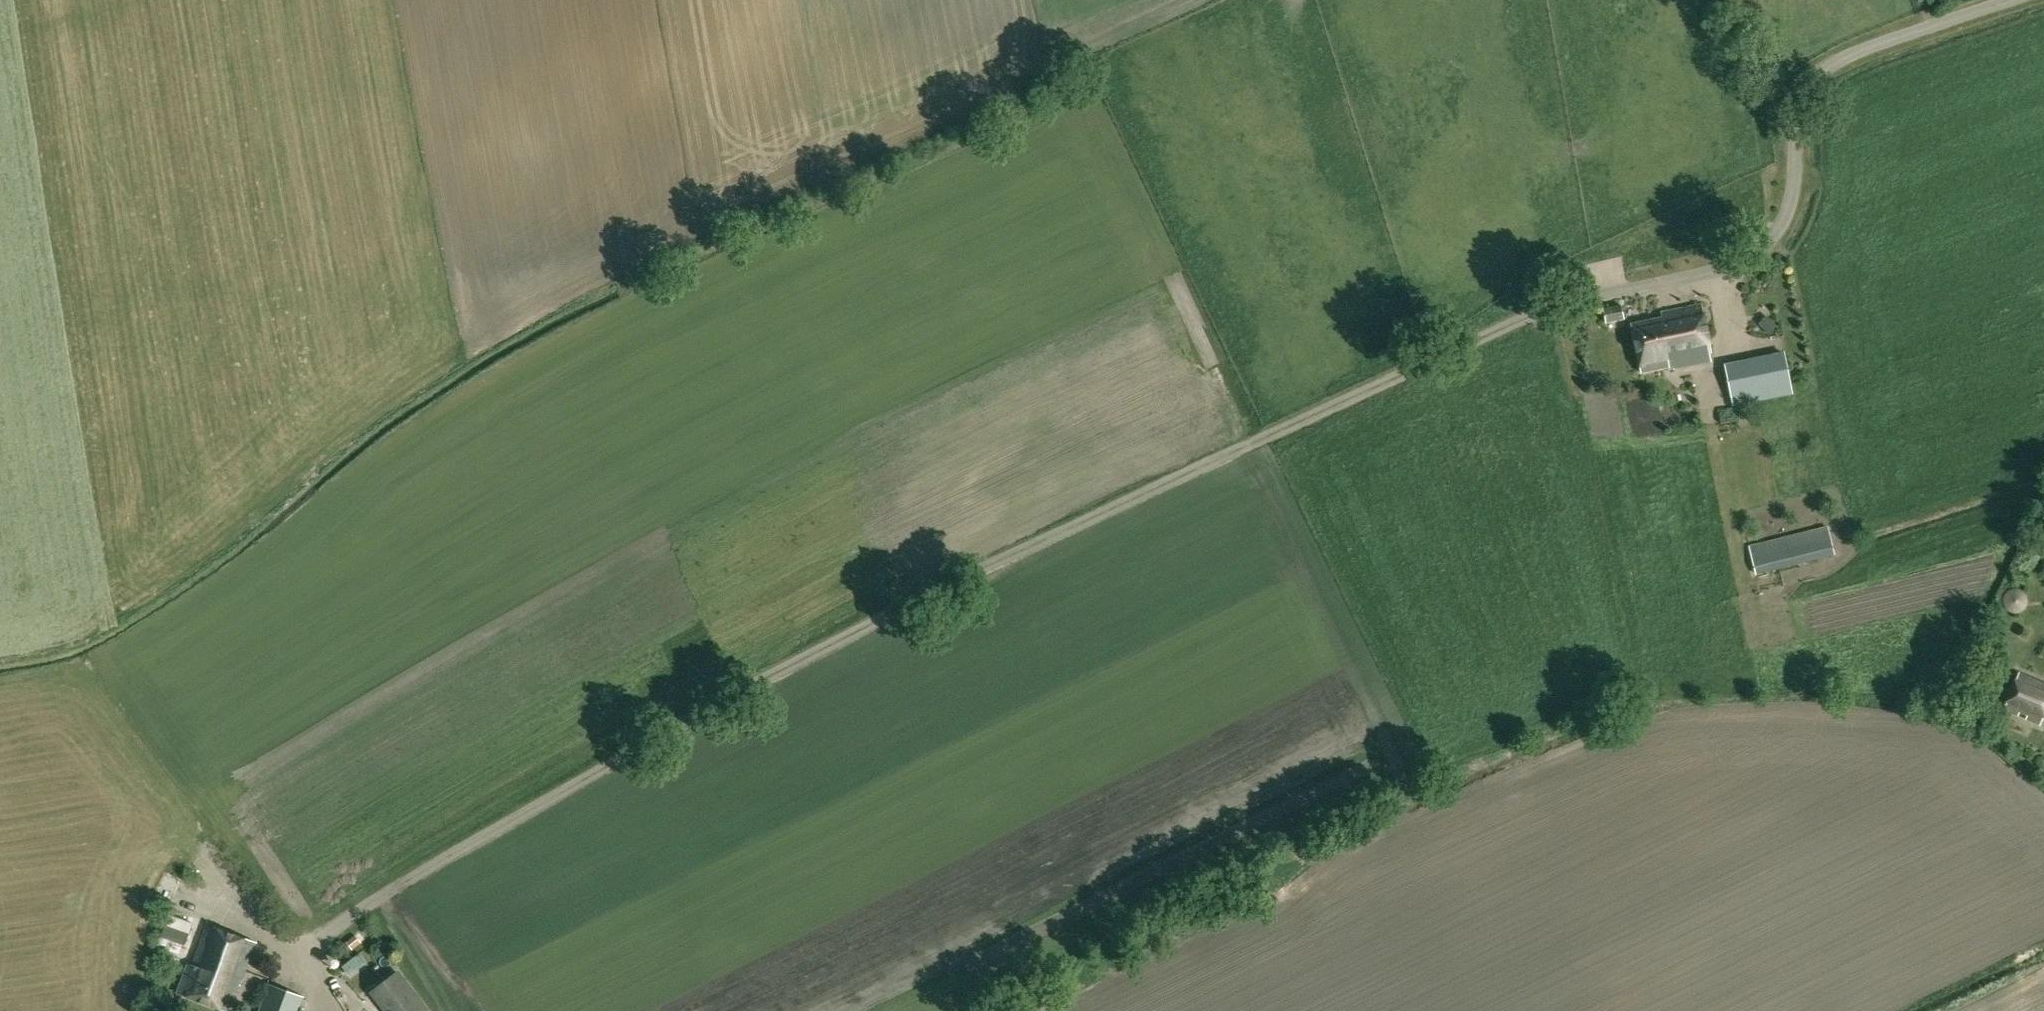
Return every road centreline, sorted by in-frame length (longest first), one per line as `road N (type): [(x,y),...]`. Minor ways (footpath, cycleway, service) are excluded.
road 1 (unclassified): [(1763,246),(1785,237),(1800,201),(1805,116),(1829,72),(2017,0)]

